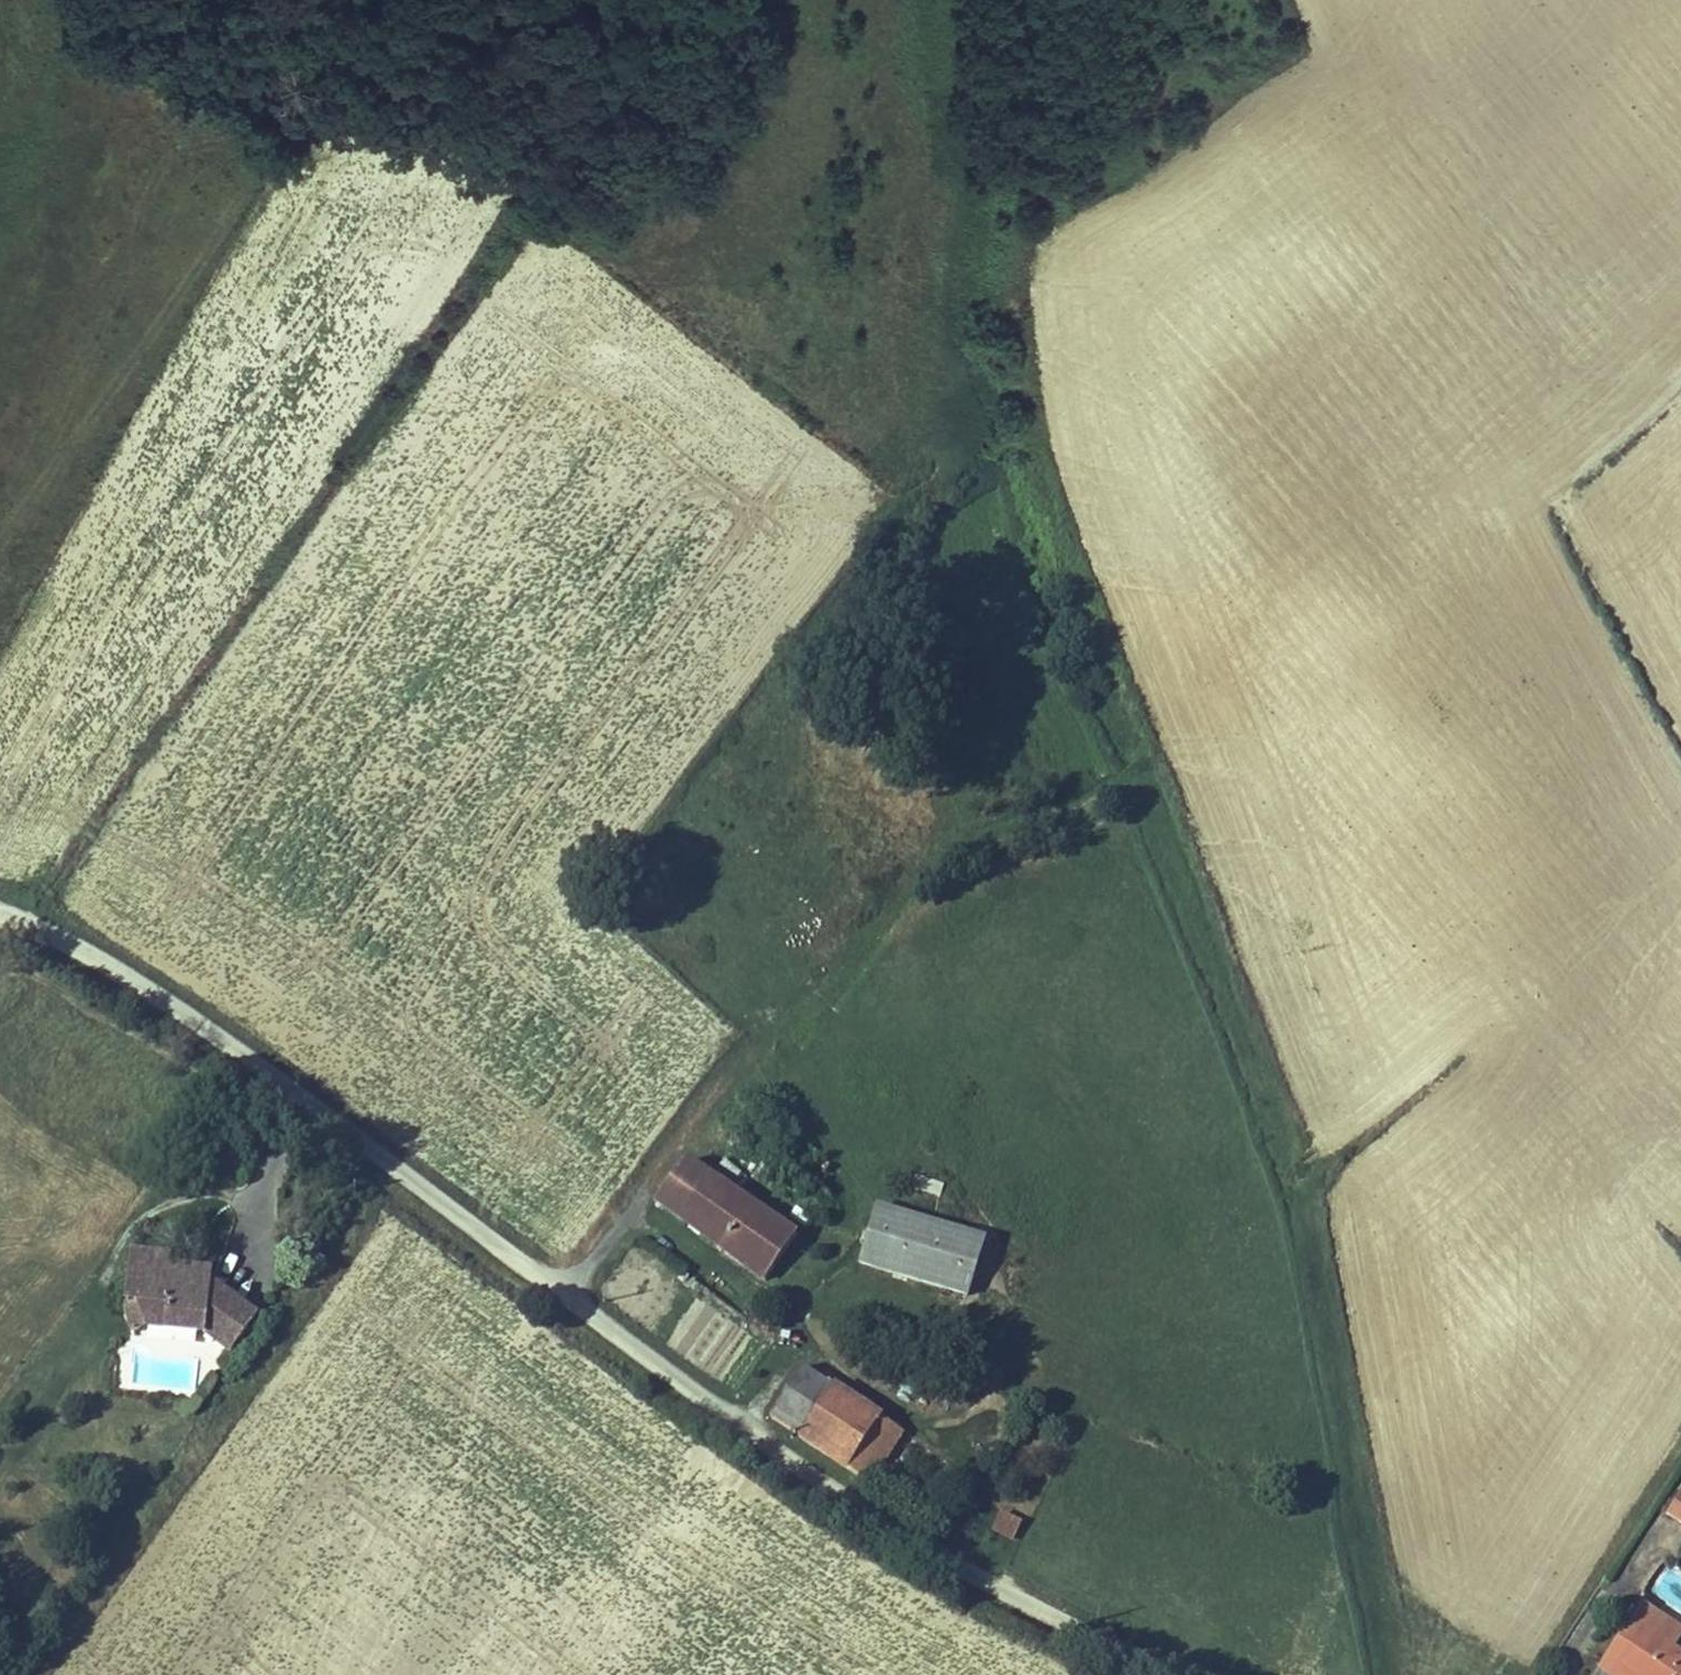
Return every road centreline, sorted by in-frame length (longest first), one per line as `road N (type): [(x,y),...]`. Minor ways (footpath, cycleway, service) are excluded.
road 1 (residential): [(1185,1674),(926,1549),(745,1431),(142,985),(0,913)]

